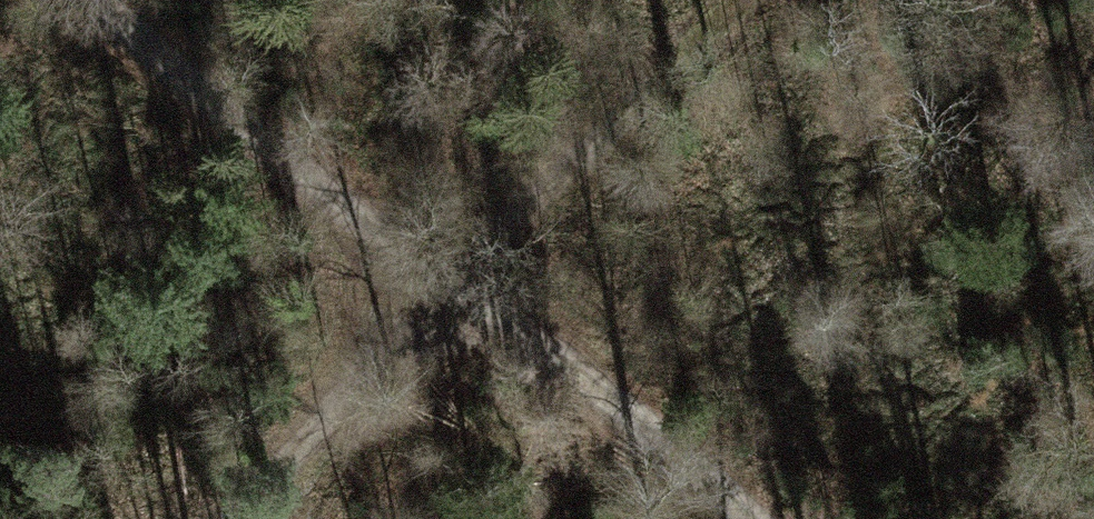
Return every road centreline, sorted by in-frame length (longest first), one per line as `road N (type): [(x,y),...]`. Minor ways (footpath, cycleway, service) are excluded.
road 1 (track): [(93,0),(452,291),(638,411),(745,518)]
road 2 (track): [(744,0),(232,518)]

